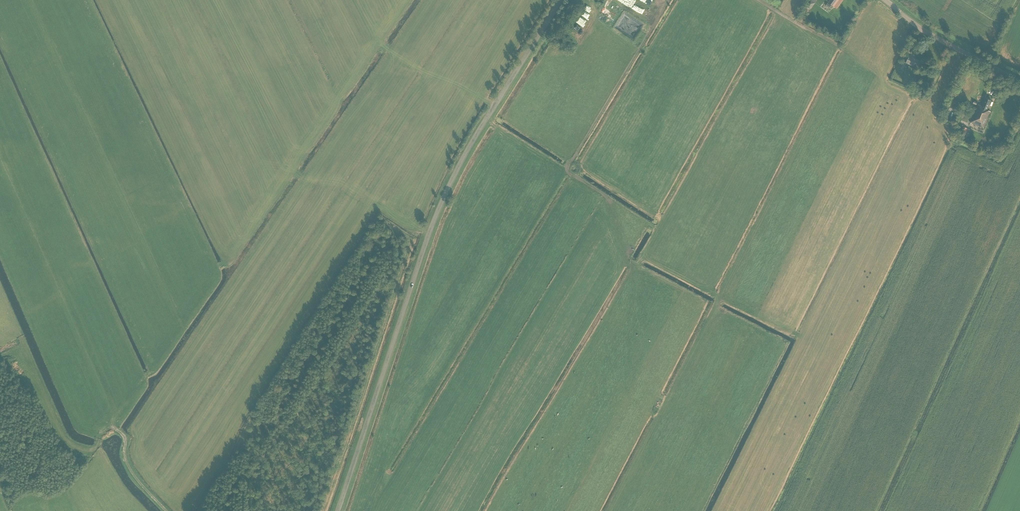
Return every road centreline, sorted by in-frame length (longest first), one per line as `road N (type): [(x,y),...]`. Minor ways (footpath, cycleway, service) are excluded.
road 1 (unclassified): [(337,510),(439,205),(562,0)]
road 2 (unclassified): [(1019,85),(935,43),(881,0)]

